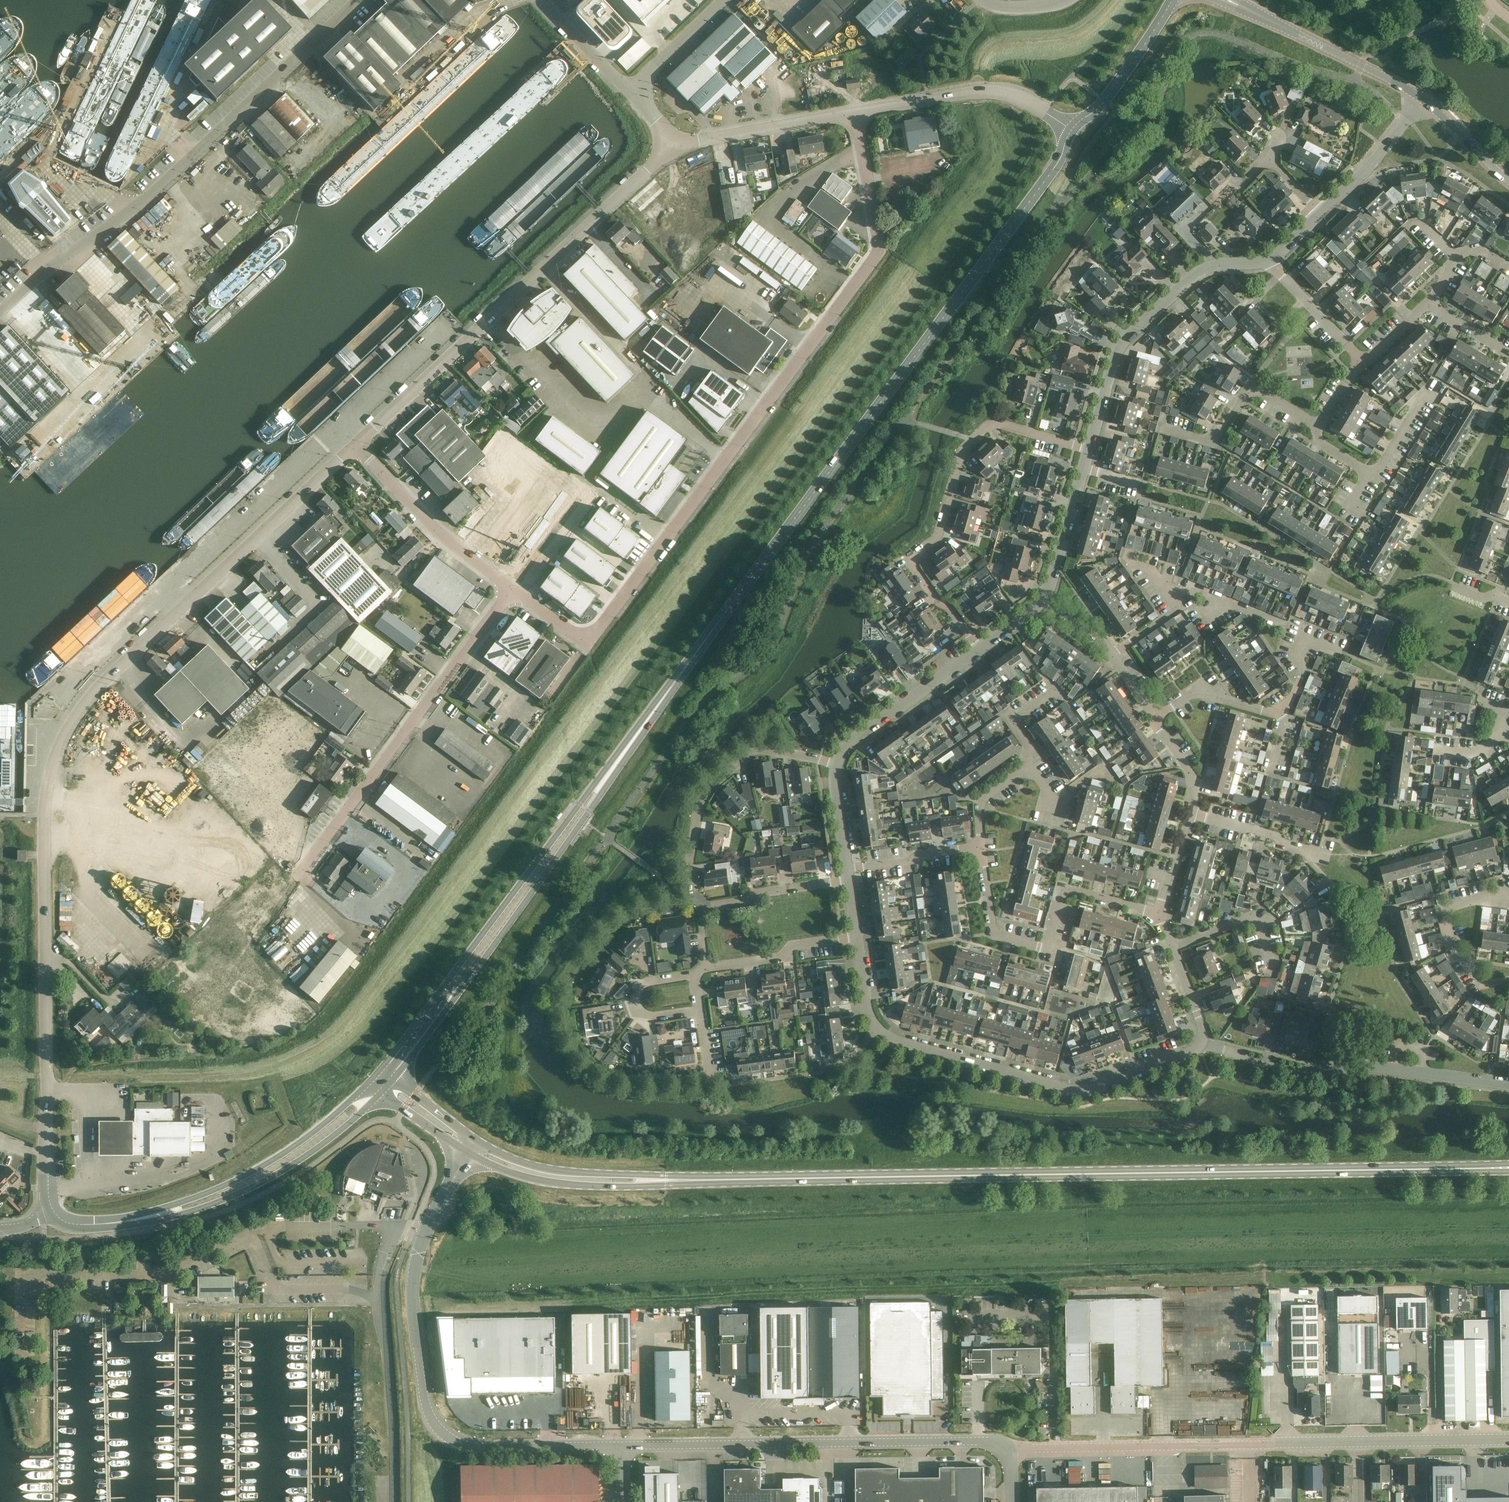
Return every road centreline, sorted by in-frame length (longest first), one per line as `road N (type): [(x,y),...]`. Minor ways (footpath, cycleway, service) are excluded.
road 1 (unclassified): [(53,1211),(36,823),(41,774),(74,710),(354,449)]
road 2 (secondary): [(1508,1168),(665,1180)]
road 3 (tertiary): [(599,785),(1053,169),(1072,129)]
road 4 (unclassified): [(511,590),(572,637),(596,633),(864,273),(873,228),(853,110)]
road 5 (unclassified): [(1009,1451),(1508,1441)]
road 6 (unclassified): [(357,0),(150,197),(0,313)]
road 7 (residential): [(1200,1044),(1082,1092),(891,1040),(870,1017),(858,937)]
road 8 (unclassified): [(354,449),(665,151)]
road 9 (unclassified): [(351,930),(301,873),(511,590)]
road 10 (residential): [(848,881),(762,891),(706,909),(696,900),(690,860),(700,805),(748,757),(771,750),(836,766)]
road 11 (unclassified): [(623,1446),(478,1446),(454,1440),(431,1420),(412,1299),(426,1231)]
road 12 (unclassified): [(1009,1451),(982,1439),(623,1446)]
road 13 (residential): [(980,649),(911,562),(941,533),(961,454),(989,425),(1001,423),(1089,449)]
road 14 (residential): [(1508,1084),(1345,1063),(1318,1076),(1200,1044)]
road 15 (residential): [(1162,913),(1065,890),(1048,951),(995,936),(981,845)]
road 16 (residential): [(1089,449),(1124,349),(1205,269),(1269,260)]
road 17 (tertiary): [(599,785),(448,980),(437,1011)]
road 18 (tertiary): [(437,1011),(528,898),(599,785)]
road 19 (secondary): [(142,1219),(173,1217),(254,1186),(341,1131),(374,1088)]
road 20 (secondary): [(374,1088),(247,1174),(142,1219)]
road 21 (tertiary): [(1422,100),(1227,0)]
road 22 (unclassified): [(511,590),(432,532),(354,449)]
road 23 (secondary): [(467,1154),(544,1181),(665,1180)]
road 24 (secondary): [(665,1180),(547,1169),(474,1139)]
road 25 (unclassified): [(853,110),(979,89),(1042,110)]
road 26 (residential): [(1316,422),(1251,390),(1214,441),(1159,426)]
road 27 (unclassified): [(665,151),(853,110)]
road 28 (residential): [(836,766),(852,740),(980,649)]
road 29 (residential): [(1508,979),(1478,980),(1445,920),(1453,909),(1508,901)]
road 30 (tertiary): [(1072,129),(1105,100),(1171,0)]
road 31 (residential): [(1043,602),(1089,449)]
road 32 (residential): [(706,970),(858,937)]
road 33 (residential): [(1320,214),(1422,100)]
road 34 (residential): [(701,1010),(654,1017),(640,1013),(637,996),(645,983),(697,975)]
road 35 (residential): [(1329,856),(1191,814)]
road 36 (residential): [(1363,361),(1269,260)]
road 37 (residential): [(1151,720),(1188,698),(1276,714)]
road 38 (unclassified): [(628,93),(720,0)]
road 39 (residential): [(1271,961),(1250,919),(1173,948)]
road 40 (unclassified): [(628,93),(541,0)]

